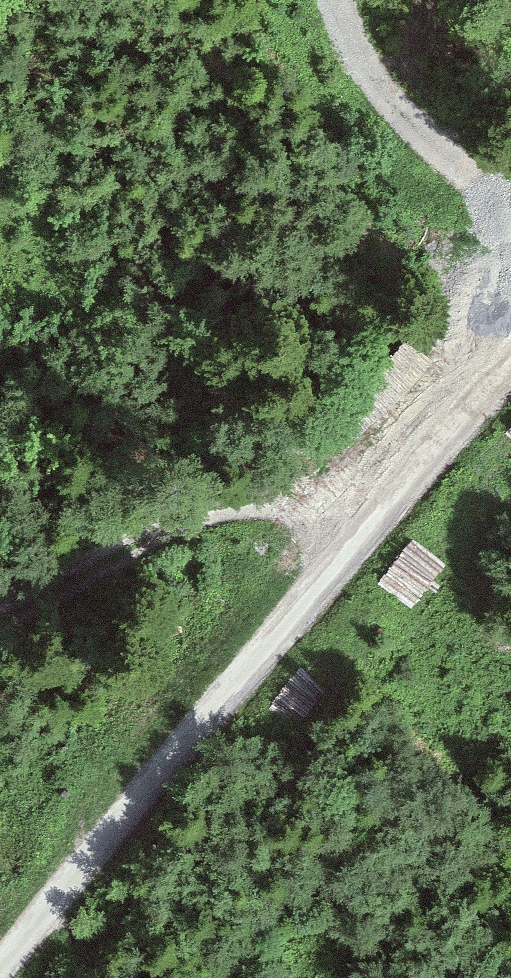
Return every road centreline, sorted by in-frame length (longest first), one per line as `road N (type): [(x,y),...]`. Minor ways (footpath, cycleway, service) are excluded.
road 1 (unclassified): [(0,973),(510,374)]
road 2 (track): [(0,609),(141,540),(212,516),(300,510),(376,524)]
road 3 (track): [(332,0),(377,83),(510,214)]

